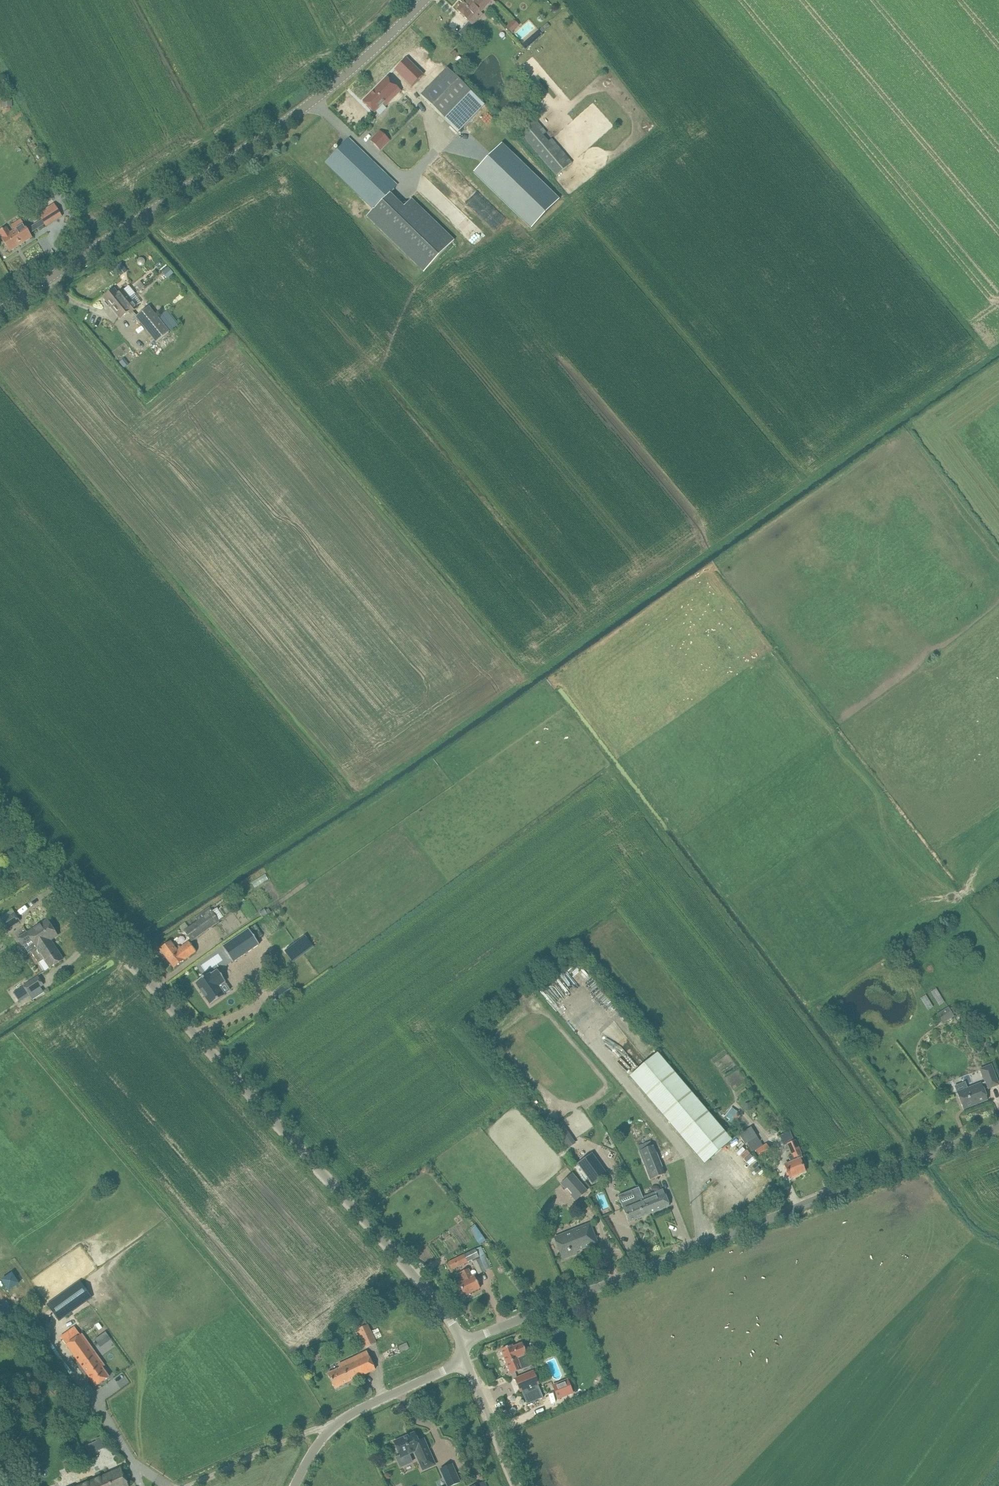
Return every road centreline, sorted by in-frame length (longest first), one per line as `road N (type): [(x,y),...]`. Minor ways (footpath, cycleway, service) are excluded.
road 1 (unclassified): [(466,1341),(0,816)]
road 2 (unclassified): [(466,1341),(998,1128)]
road 3 (tertiary): [(0,310),(312,102),(427,0)]
road 4 (unclassified): [(188,1485),(339,1420)]
road 5 (unclassified): [(339,1420),(464,1360)]
road 6 (unclassified): [(516,1485),(464,1360)]

